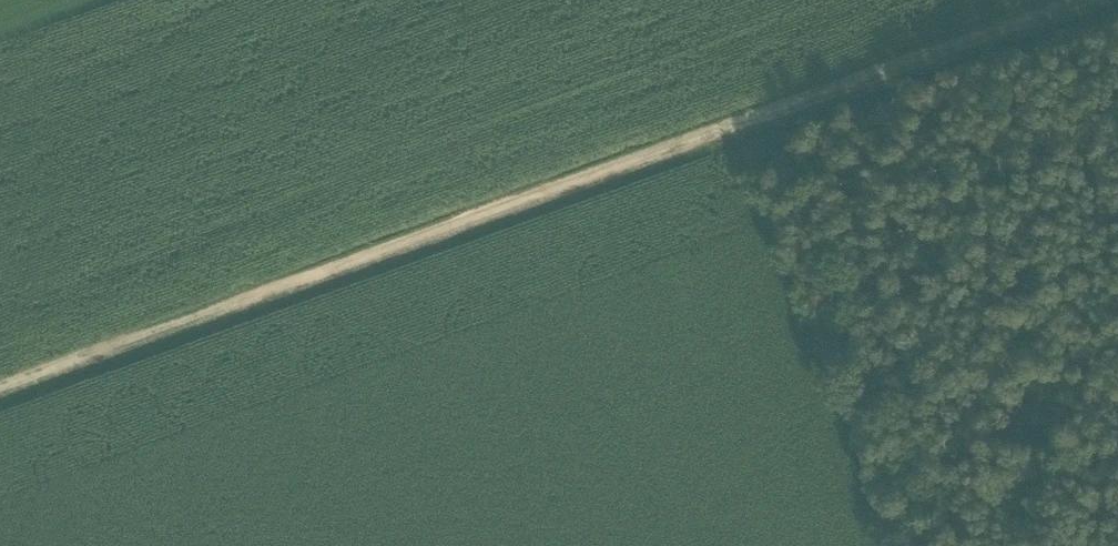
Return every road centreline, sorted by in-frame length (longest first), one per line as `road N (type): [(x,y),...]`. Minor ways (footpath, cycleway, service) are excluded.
road 1 (track): [(1074,0),(0,393)]

